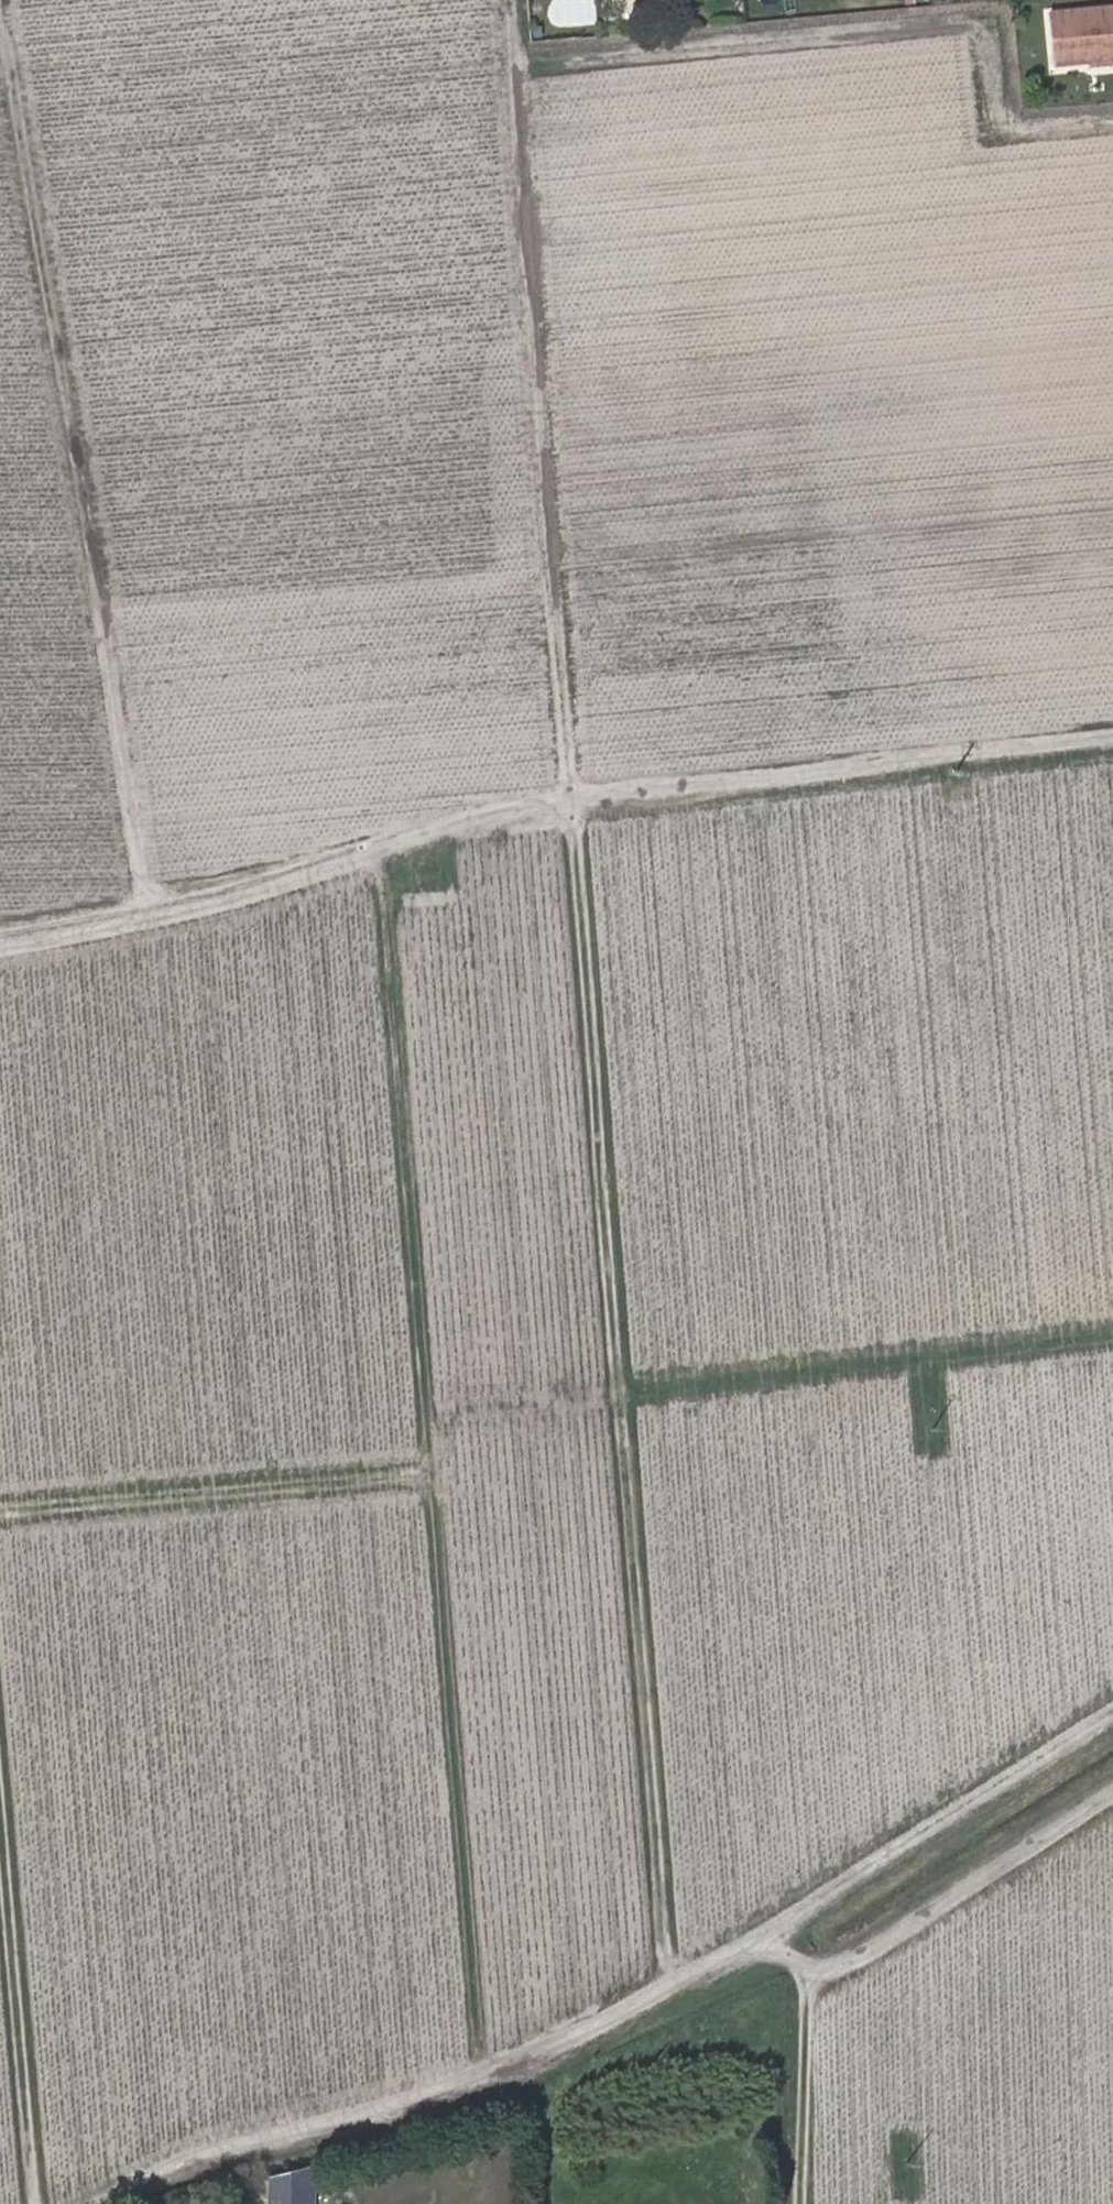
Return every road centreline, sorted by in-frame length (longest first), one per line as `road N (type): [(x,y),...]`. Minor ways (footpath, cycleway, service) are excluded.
road 1 (track): [(0,949),(207,906),(321,873),(408,831),(512,806),(1112,736)]

